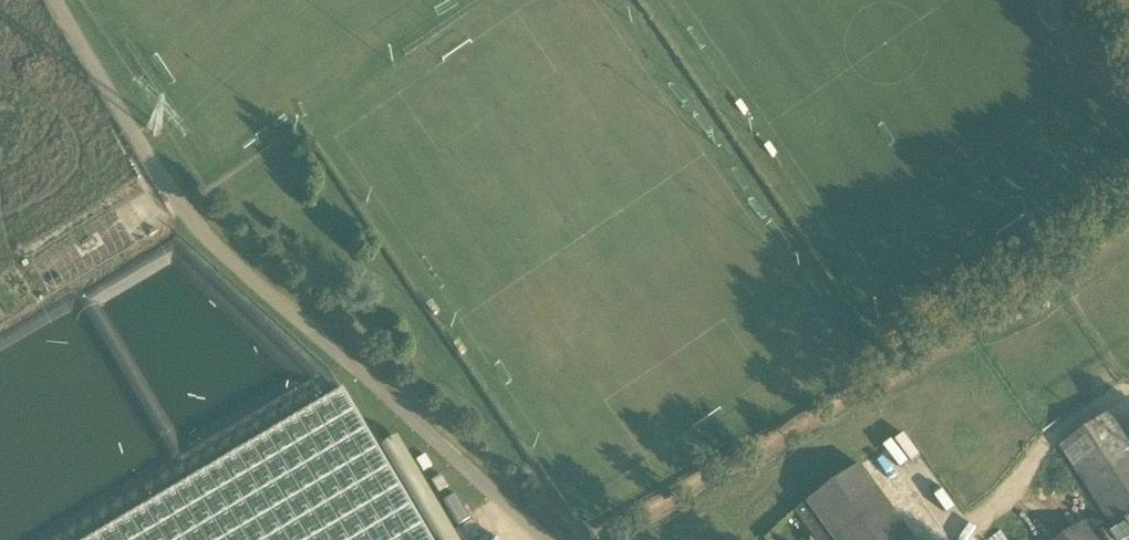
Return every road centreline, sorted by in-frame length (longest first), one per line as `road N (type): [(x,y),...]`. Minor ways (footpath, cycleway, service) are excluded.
road 1 (unclassified): [(552,539),(244,276),(156,163),(65,0)]

